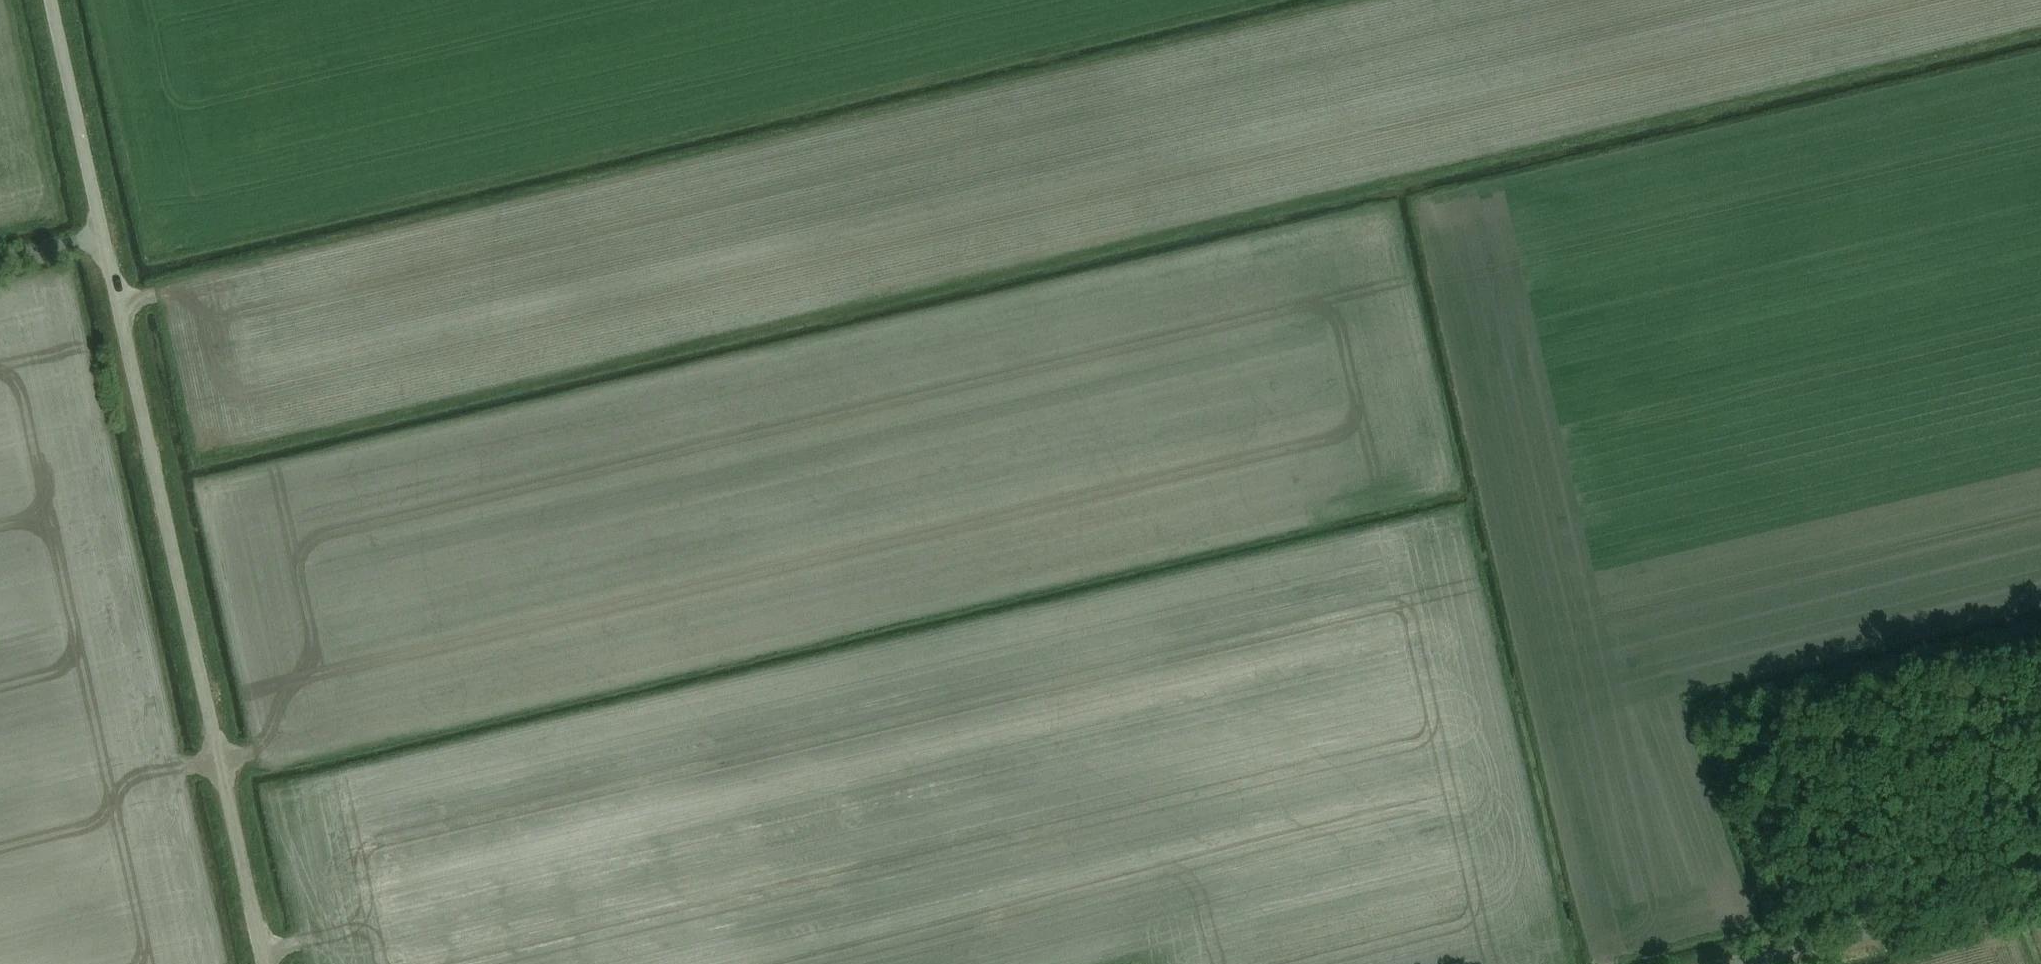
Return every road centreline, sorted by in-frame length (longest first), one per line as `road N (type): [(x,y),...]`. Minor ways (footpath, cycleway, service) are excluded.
road 1 (unclassified): [(262,963),(49,0)]
road 2 (unclassified): [(1790,963),(2040,900)]

